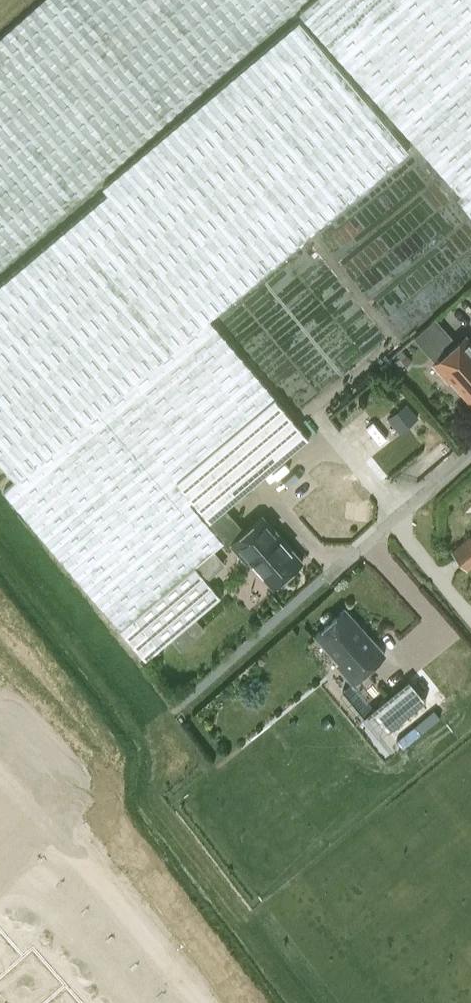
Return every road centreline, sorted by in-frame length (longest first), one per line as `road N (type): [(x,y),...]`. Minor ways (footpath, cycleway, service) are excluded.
road 1 (residential): [(470,455),(180,714)]

